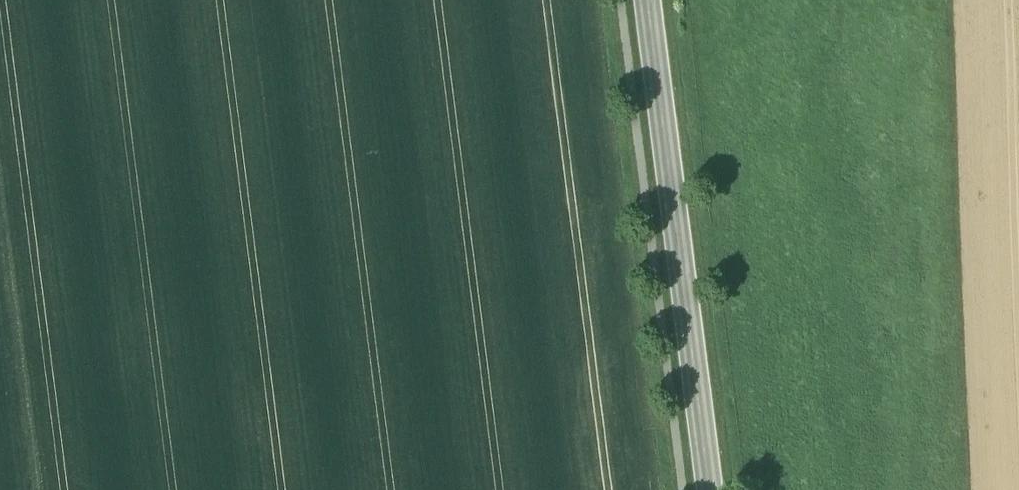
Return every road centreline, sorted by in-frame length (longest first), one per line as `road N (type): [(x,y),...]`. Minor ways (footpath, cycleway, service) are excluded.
road 1 (secondary): [(710,489),(647,0)]

